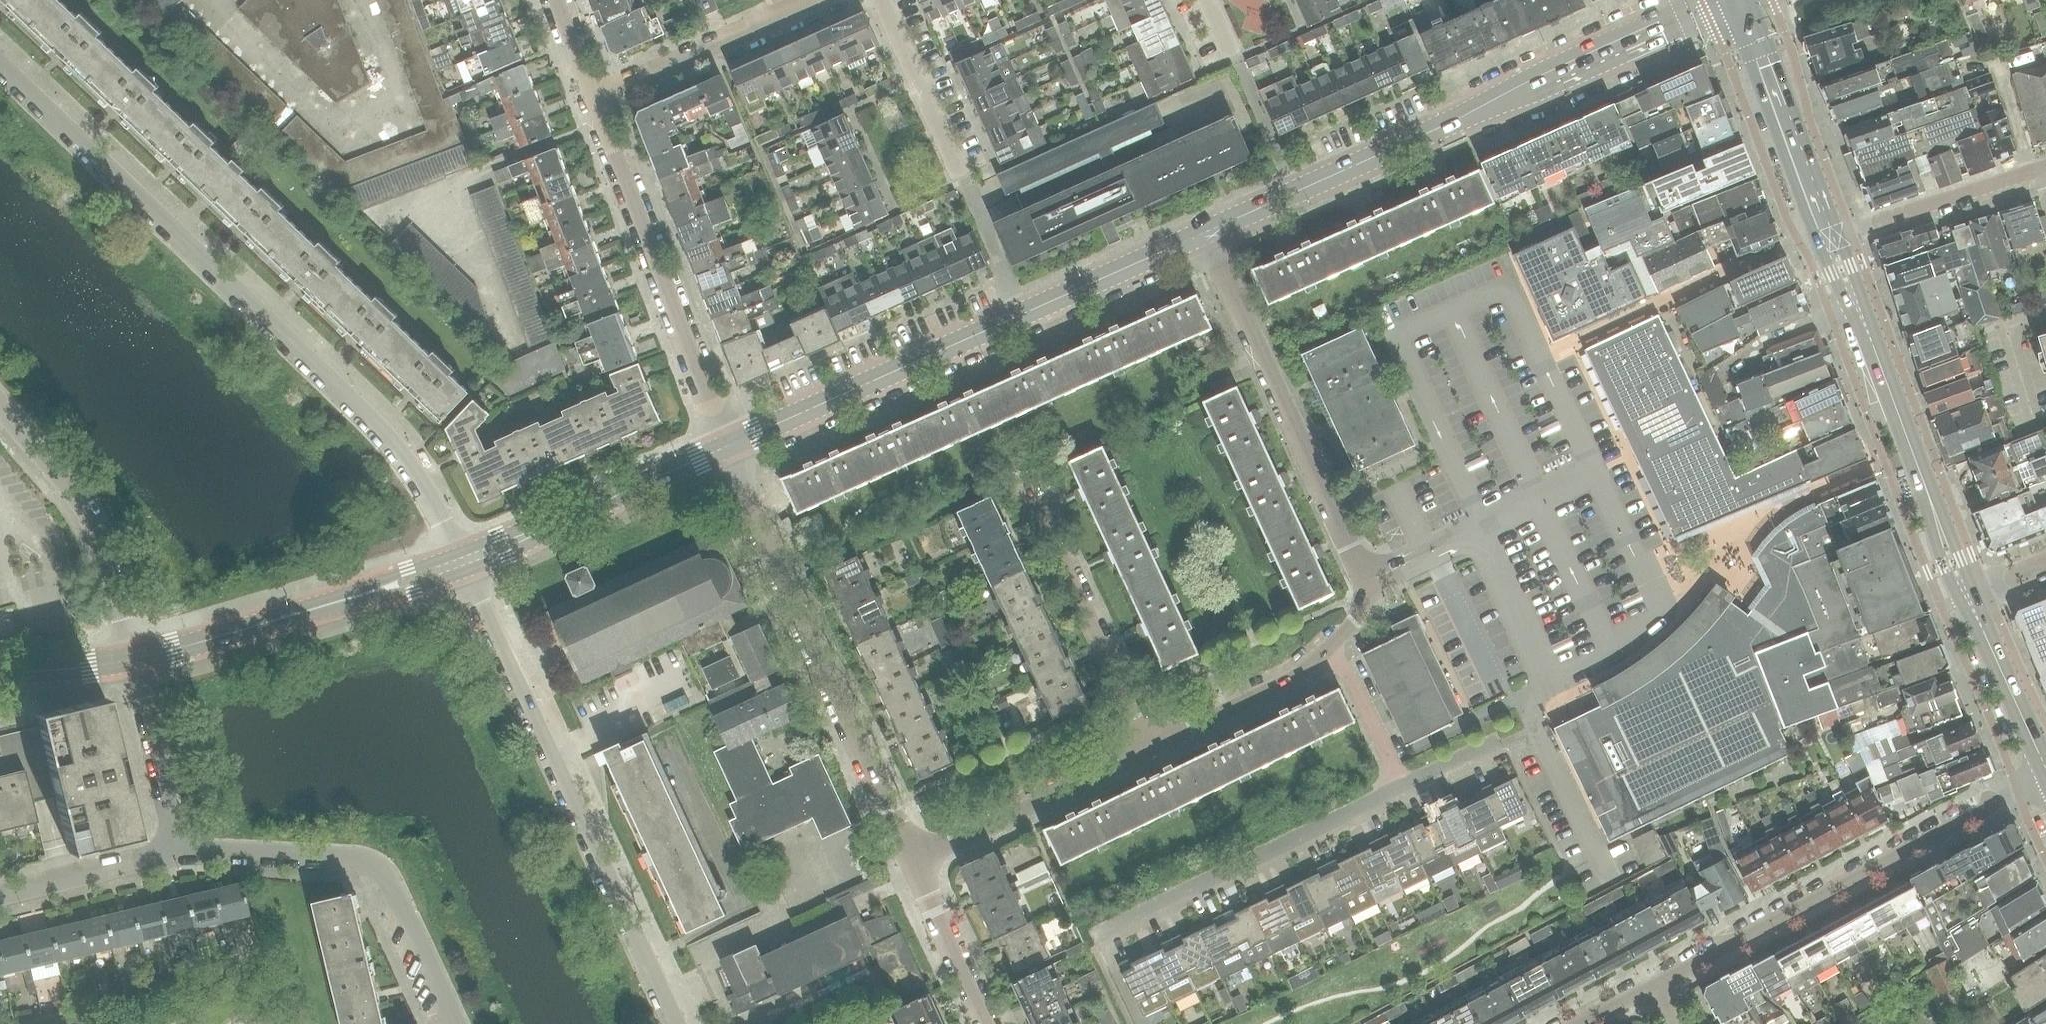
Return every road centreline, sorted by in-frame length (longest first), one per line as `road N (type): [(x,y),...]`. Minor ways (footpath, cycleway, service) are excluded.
road 1 (residential): [(462,566),(412,456),(0,70)]
road 2 (tertiary): [(1208,231),(1711,0)]
road 3 (tertiary): [(728,451),(1208,231)]
road 4 (residential): [(673,1023),(462,566)]
road 5 (residential): [(1333,644),(1352,624),(1367,588),(1208,231)]
road 6 (residential): [(728,451),(913,861)]
road 7 (residential): [(2045,782),(1659,985)]
road 8 (residential): [(728,451),(597,99)]
road 9 (residential): [(178,855),(336,858),(375,870),(400,905),(455,1023)]
road 10 (residential): [(1403,788),(1089,939)]
road 11 (tertiary): [(135,666),(462,566)]
road 12 (residential): [(0,398),(65,471),(106,550),(135,666)]
road 13 (tertiary): [(462,566),(728,451)]
road 14 (residential): [(1154,745),(1032,486)]
road 15 (residential): [(913,861),(1154,745)]
road 16 (residential): [(597,99),(817,0)]
road 17 (secondary): [(1812,214),(1734,0)]
road 18 (residential): [(2043,172),(1834,239)]
road 19 (residential): [(1154,745),(1286,684),(1333,644)]
road 20 (residential): [(962,182),(881,0)]
road 21 (residential): [(178,855),(135,666)]
road 22 (secondary): [(1929,500),(1864,326)]
road 23 (residential): [(0,902),(178,855)]
road 24 (residential): [(913,861),(988,1023)]
road 25 (residential): [(1333,644),(1403,788)]
road 26 (secondary): [(2045,770),(1981,628)]
road 27 (unclassified): [(1852,309),(1761,341),(1728,380)]
road 28 (tertiary): [(0,679),(135,666)]

